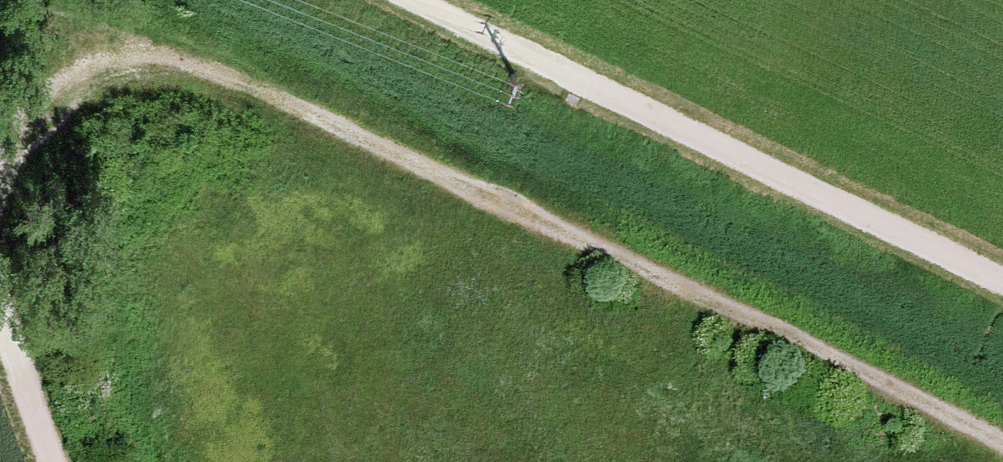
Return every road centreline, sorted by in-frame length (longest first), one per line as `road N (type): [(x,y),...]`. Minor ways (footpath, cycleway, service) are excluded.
road 1 (track): [(1002,442),(281,96)]
road 2 (track): [(1002,279),(420,0)]
road 3 (track): [(0,181),(67,94),(99,74),(203,65),(281,96)]
road 4 (track): [(55,461),(0,310)]

